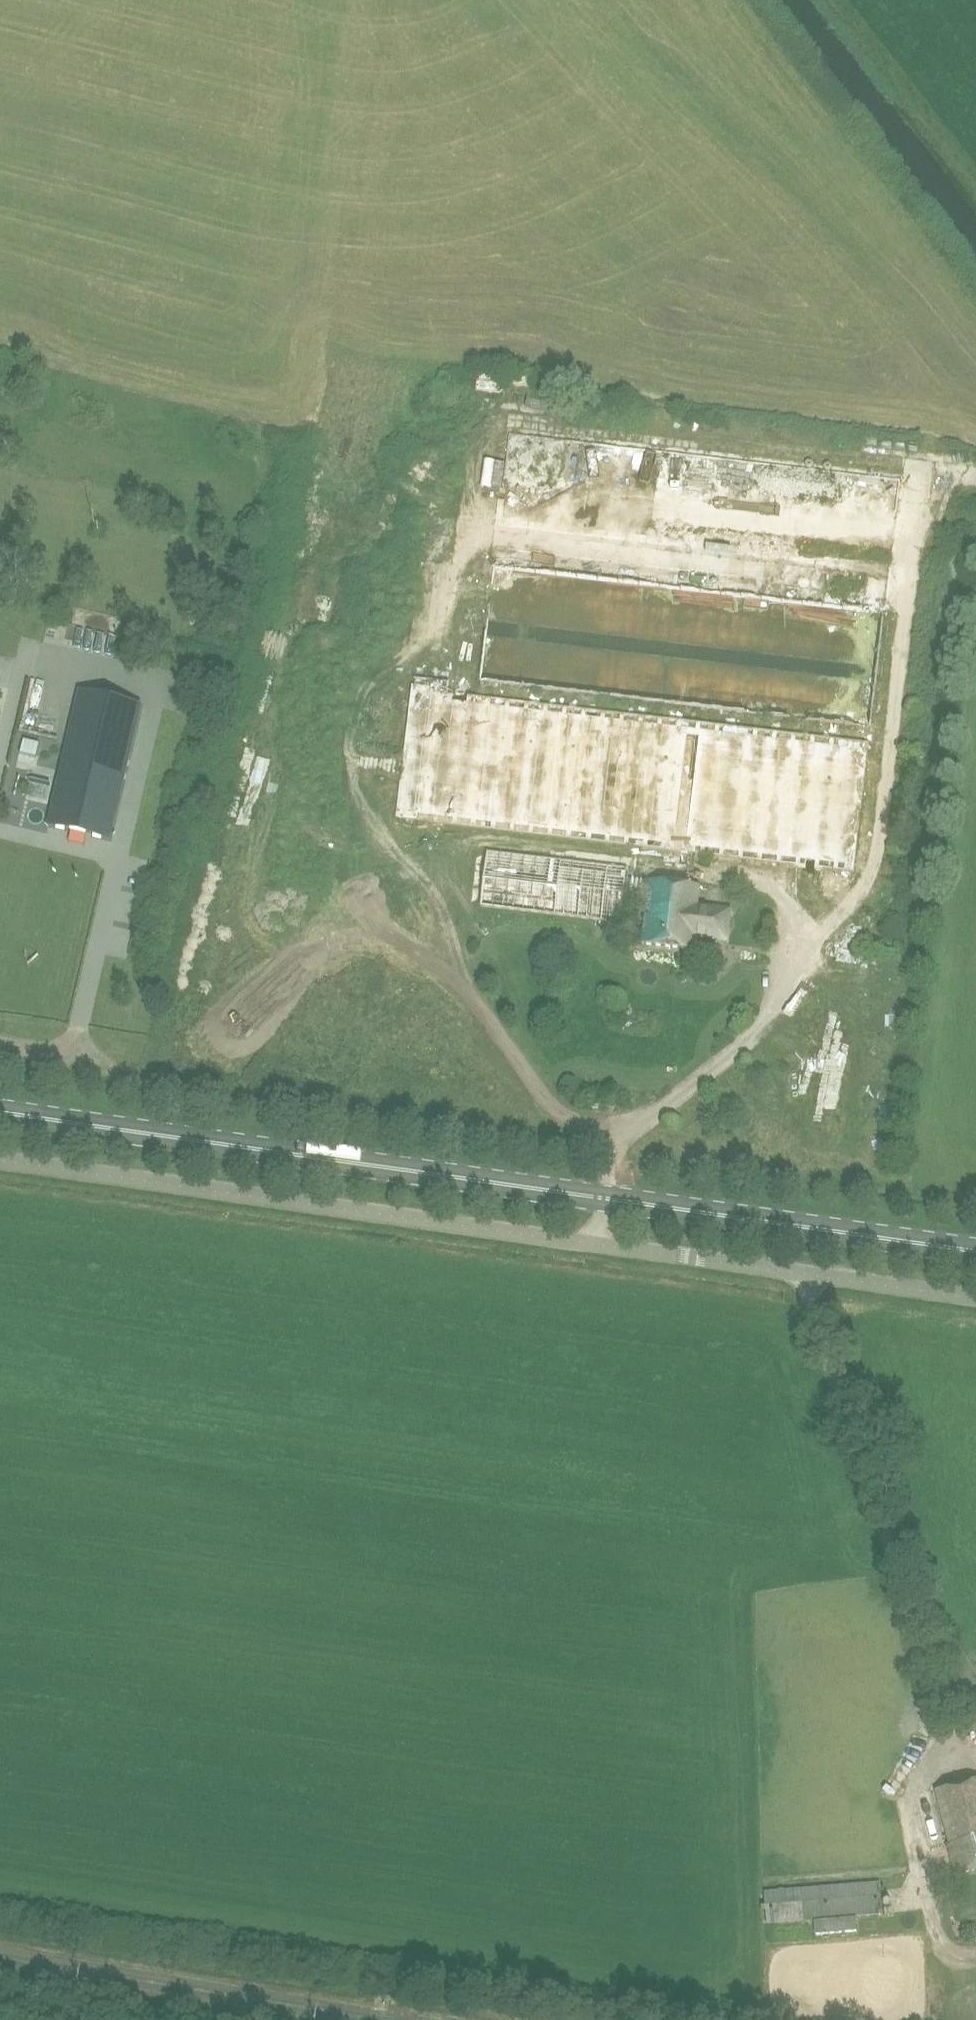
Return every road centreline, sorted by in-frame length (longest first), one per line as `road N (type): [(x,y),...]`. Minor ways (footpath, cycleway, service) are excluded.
road 1 (primary): [(975,1251),(0,1112)]
road 2 (unclassified): [(975,1297),(0,1160)]

